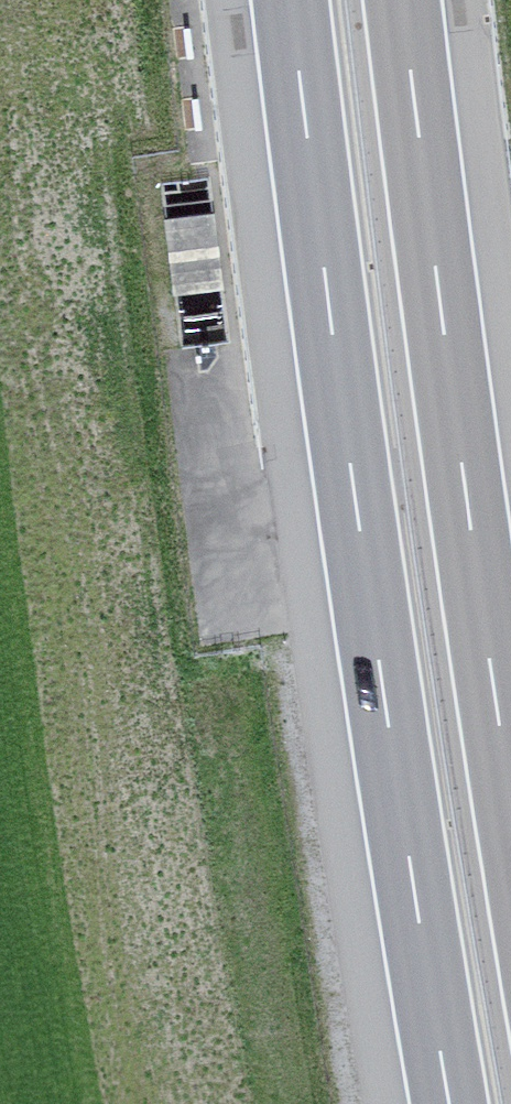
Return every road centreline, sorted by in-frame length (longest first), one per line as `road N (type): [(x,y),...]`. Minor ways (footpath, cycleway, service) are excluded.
road 1 (motorway): [(291,0),(356,504),(449,1103)]
road 2 (motorway): [(510,797),(402,0)]

